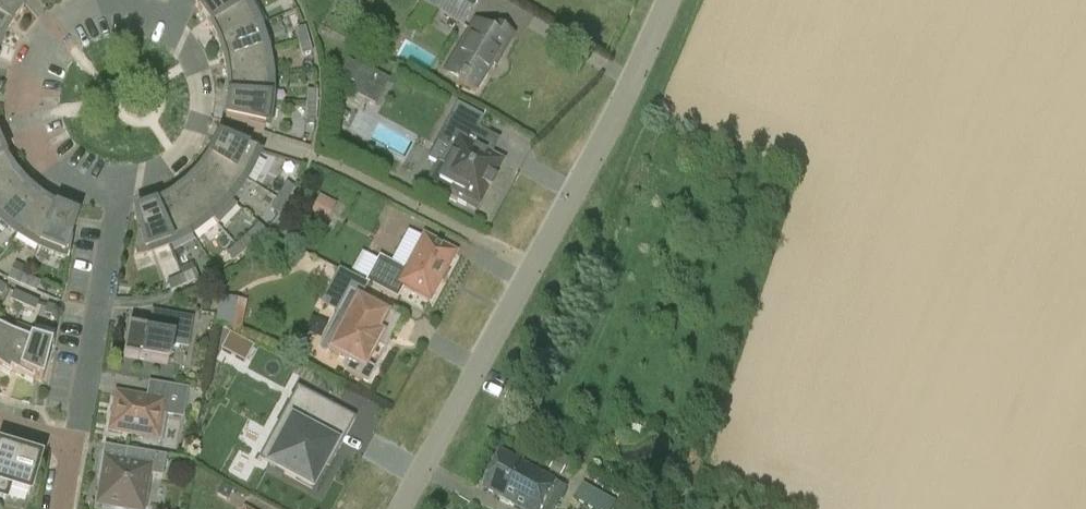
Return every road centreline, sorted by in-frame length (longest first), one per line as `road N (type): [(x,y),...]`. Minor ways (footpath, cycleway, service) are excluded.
road 1 (residential): [(401,508),(666,0)]
road 2 (residential): [(119,190),(73,181),(34,150),(19,91),(26,61),(54,27),(96,7),(173,21)]
road 3 (residential): [(71,443),(119,190)]
road 4 (residential): [(173,21),(173,35),(197,75),(198,126),(166,167),(119,190)]

